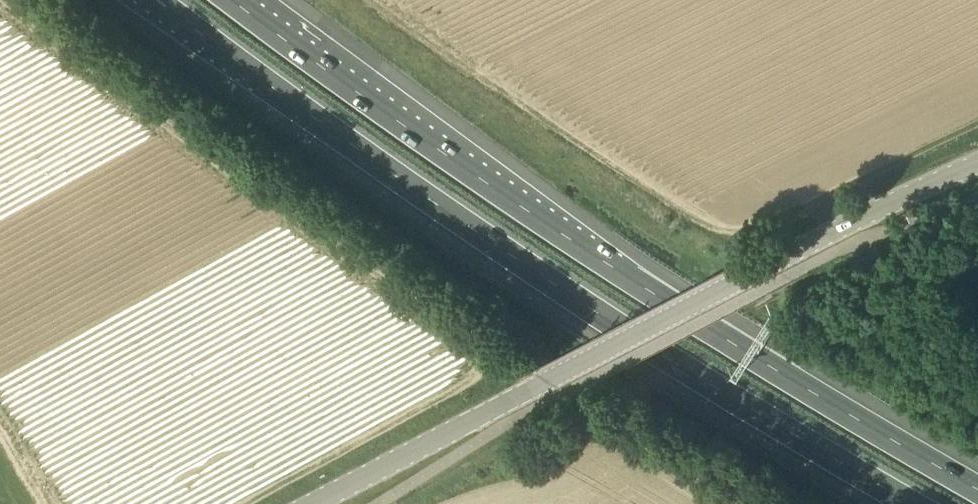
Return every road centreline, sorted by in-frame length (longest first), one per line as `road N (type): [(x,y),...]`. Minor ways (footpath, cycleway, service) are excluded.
road 1 (motorway): [(153,0),(447,213),(914,503)]
road 2 (motorway): [(977,488),(624,278),(233,0)]
road 3 (tertiary): [(312,503),(772,266),(977,170)]

